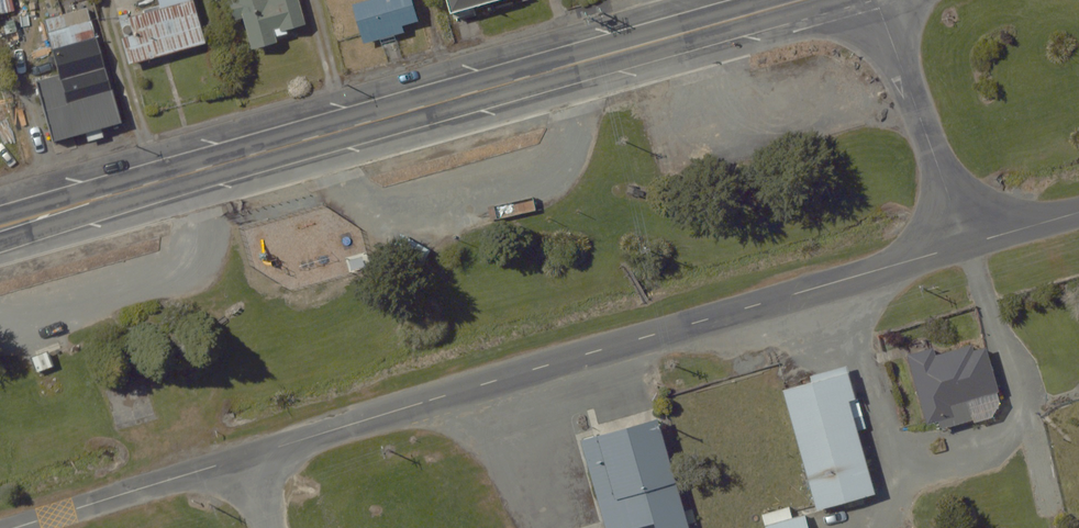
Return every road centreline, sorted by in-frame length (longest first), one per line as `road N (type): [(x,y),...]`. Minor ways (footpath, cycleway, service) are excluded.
road 1 (primary): [(0,227),(805,0)]
road 2 (residential): [(244,456),(965,244)]
road 3 (unclassified): [(877,0),(965,244)]
road 4 (residential): [(14,527),(244,456)]

